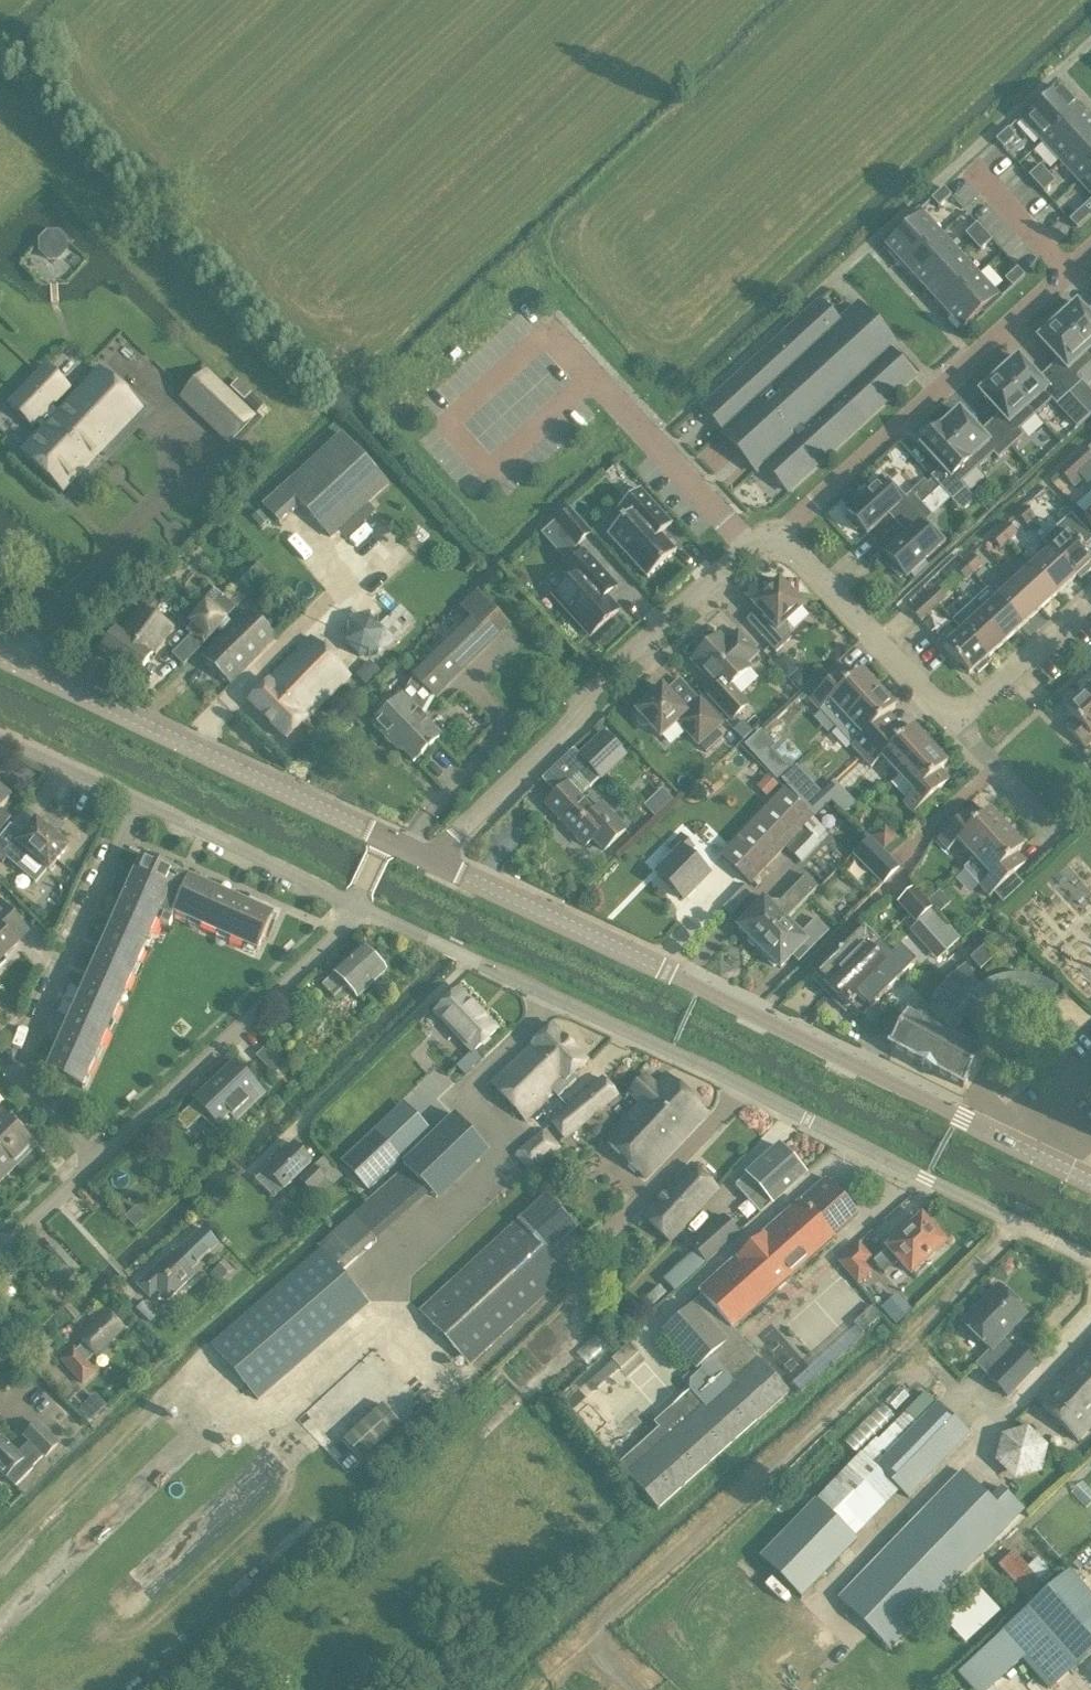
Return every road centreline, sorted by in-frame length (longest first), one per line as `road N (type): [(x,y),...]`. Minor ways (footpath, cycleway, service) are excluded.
road 1 (residential): [(1090,1260),(355,905)]
road 2 (tertiary): [(1090,1180),(438,862)]
road 3 (track): [(1017,1224),(929,1324),(607,1624)]
road 4 (residential): [(781,537),(767,537),(594,693),(585,715),(454,834),(438,862)]
road 5 (tertiary): [(385,838),(0,655)]
road 6 (residential): [(781,537),(1090,249)]
road 7 (residential): [(96,1162),(15,1077),(139,799)]
road 8 (track): [(0,1575),(166,1400),(241,1424),(296,1405)]
road 9 (residential): [(96,1162),(346,924),(355,905)]
road 10 (residential): [(955,725),(781,537)]
road 11 (residential): [(355,905),(139,799)]
road 12 (residential): [(955,725),(1090,600)]
road 13 (residential): [(1059,848),(955,725)]
road 14 (residential): [(139,799),(0,734)]
road 15 (residential): [(0,1252),(96,1162)]
road 16 (track): [(806,1689),(854,1641),(818,1604)]

